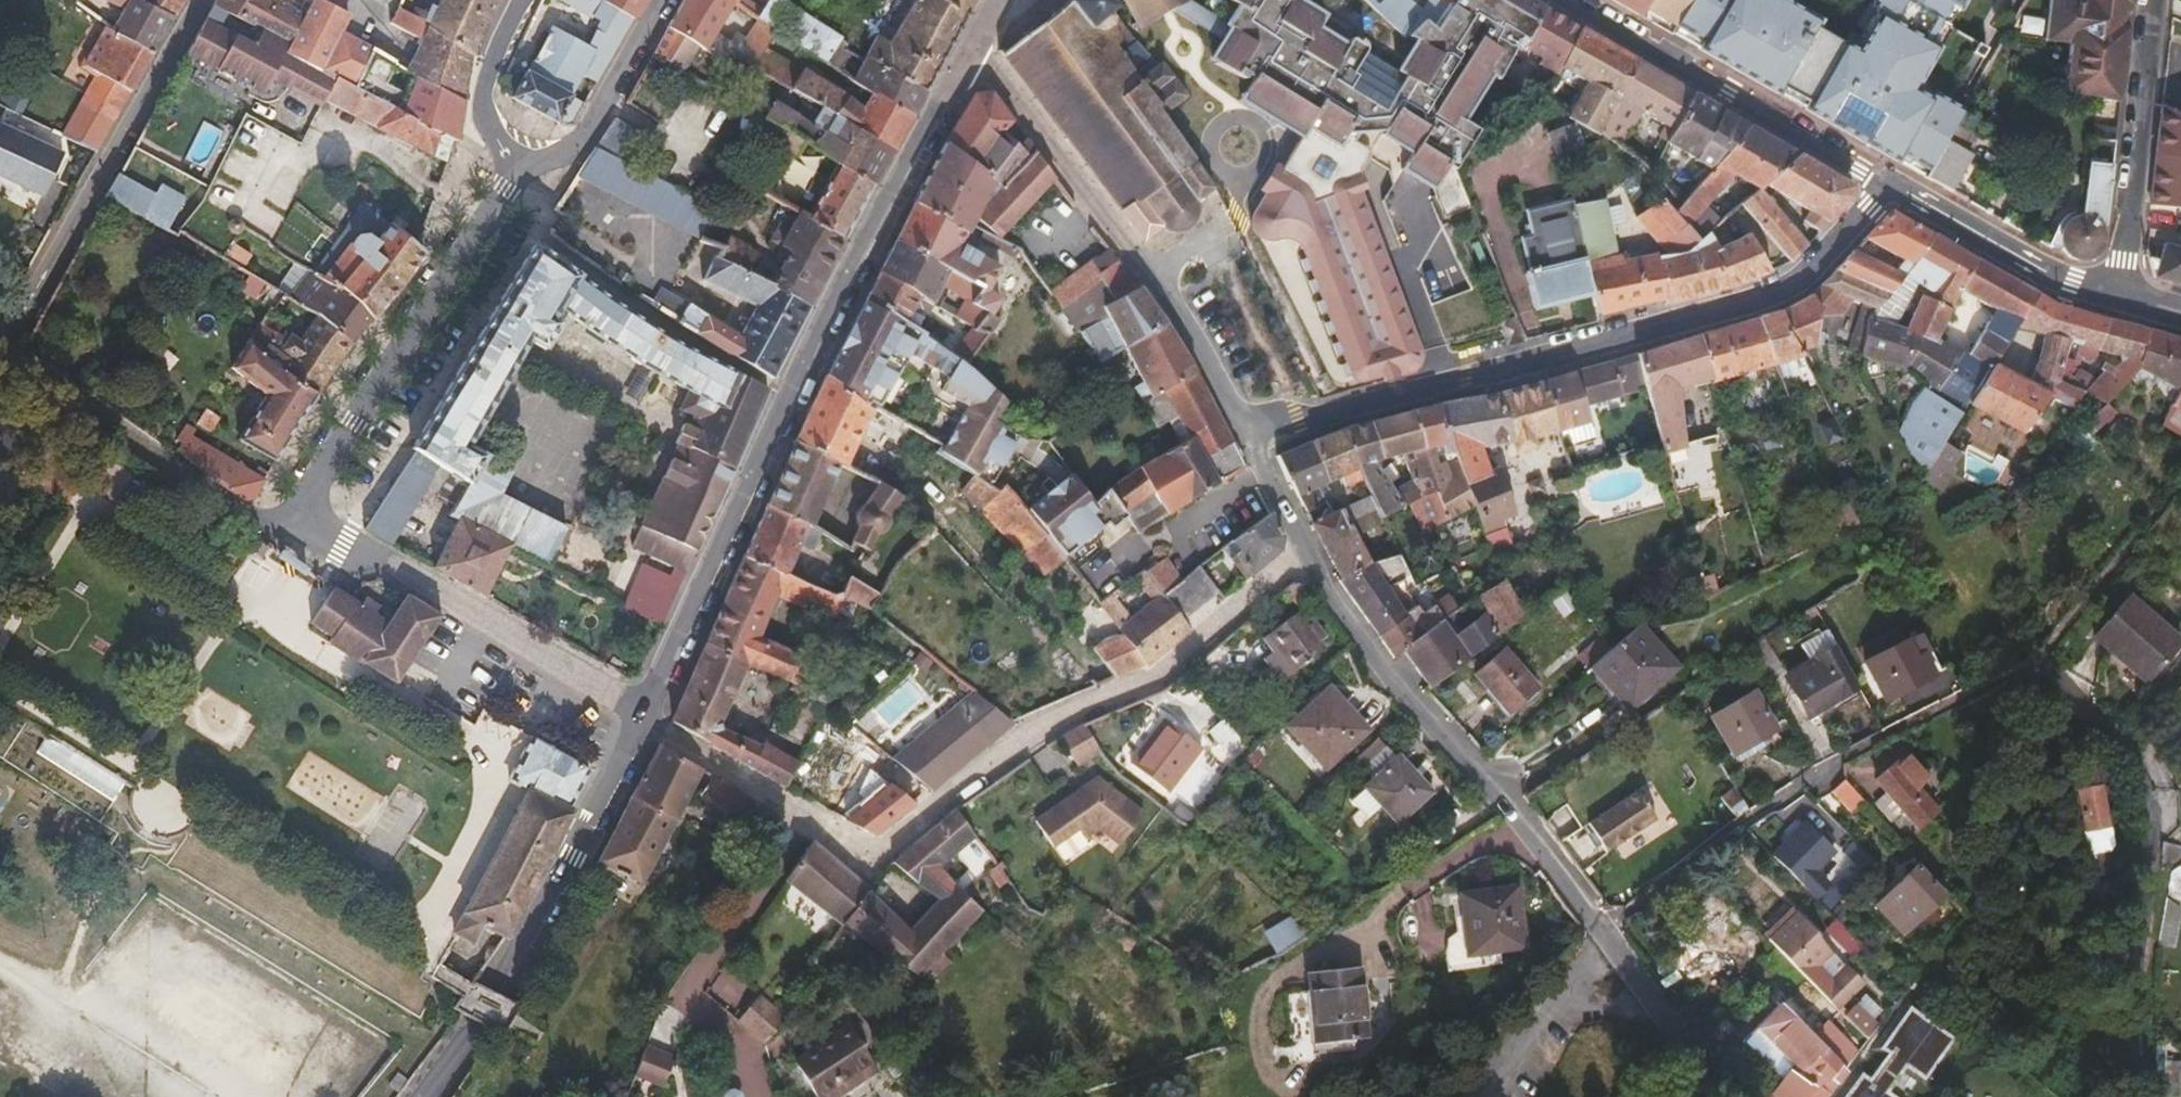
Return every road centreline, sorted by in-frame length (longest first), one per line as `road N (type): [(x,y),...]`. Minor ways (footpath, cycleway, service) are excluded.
road 1 (residential): [(1251,440),(1305,552),(1354,628),(1512,809),(1724,1096)]
road 2 (residential): [(968,51),(790,396),(645,720)]
road 3 (residential): [(1888,186),(1787,287),(1251,440)]
road 4 (residential): [(1251,440),(1196,343),(989,62),(968,51)]
road 5 (residential): [(645,720),(526,948),(422,1096)]
road 6 (residential): [(516,160),(501,215),(298,518)]
road 7 (residential): [(645,720),(622,696),(298,518)]
road 8 (secondary): [(1564,0),(1888,186)]
road 9 (residential): [(2115,295),(2137,196),(2159,0)]
road 10 (secondary): [(1888,186),(2072,285),(2115,295)]

